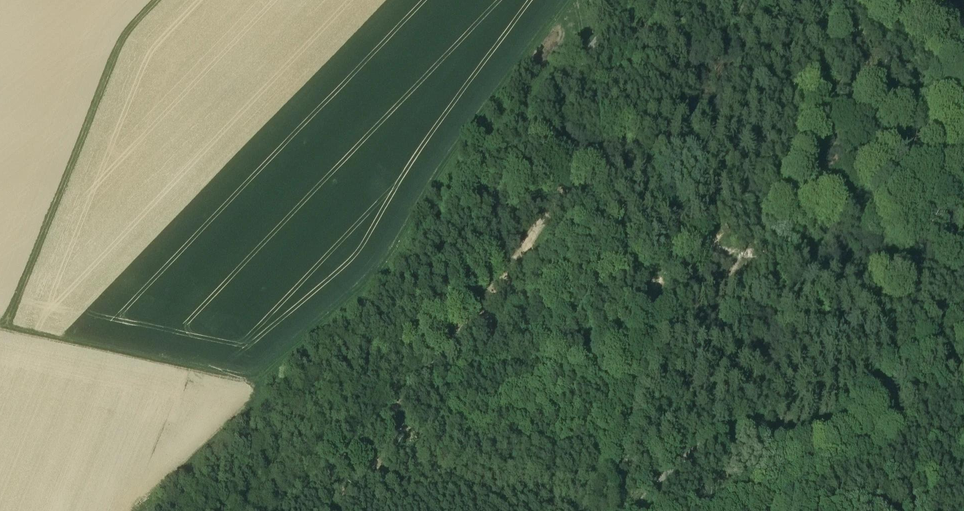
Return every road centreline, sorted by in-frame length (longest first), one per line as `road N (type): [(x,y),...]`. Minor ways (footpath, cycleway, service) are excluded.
road 1 (track): [(707,0),(647,10),(601,48),(577,102),(572,212),(487,323),(283,510)]
road 2 (track): [(262,382),(395,276),(466,158),(586,0)]
road 3 (track): [(638,510),(655,481),(703,444),(807,436),(925,348),(963,335)]
road 4 (track): [(7,327),(118,52),(156,0)]
road 5 (track): [(623,510),(634,402),(663,326),(660,303),(579,186)]
road 6 (track): [(262,382),(7,327)]
road 7 (track): [(644,279),(709,246),(781,253)]

